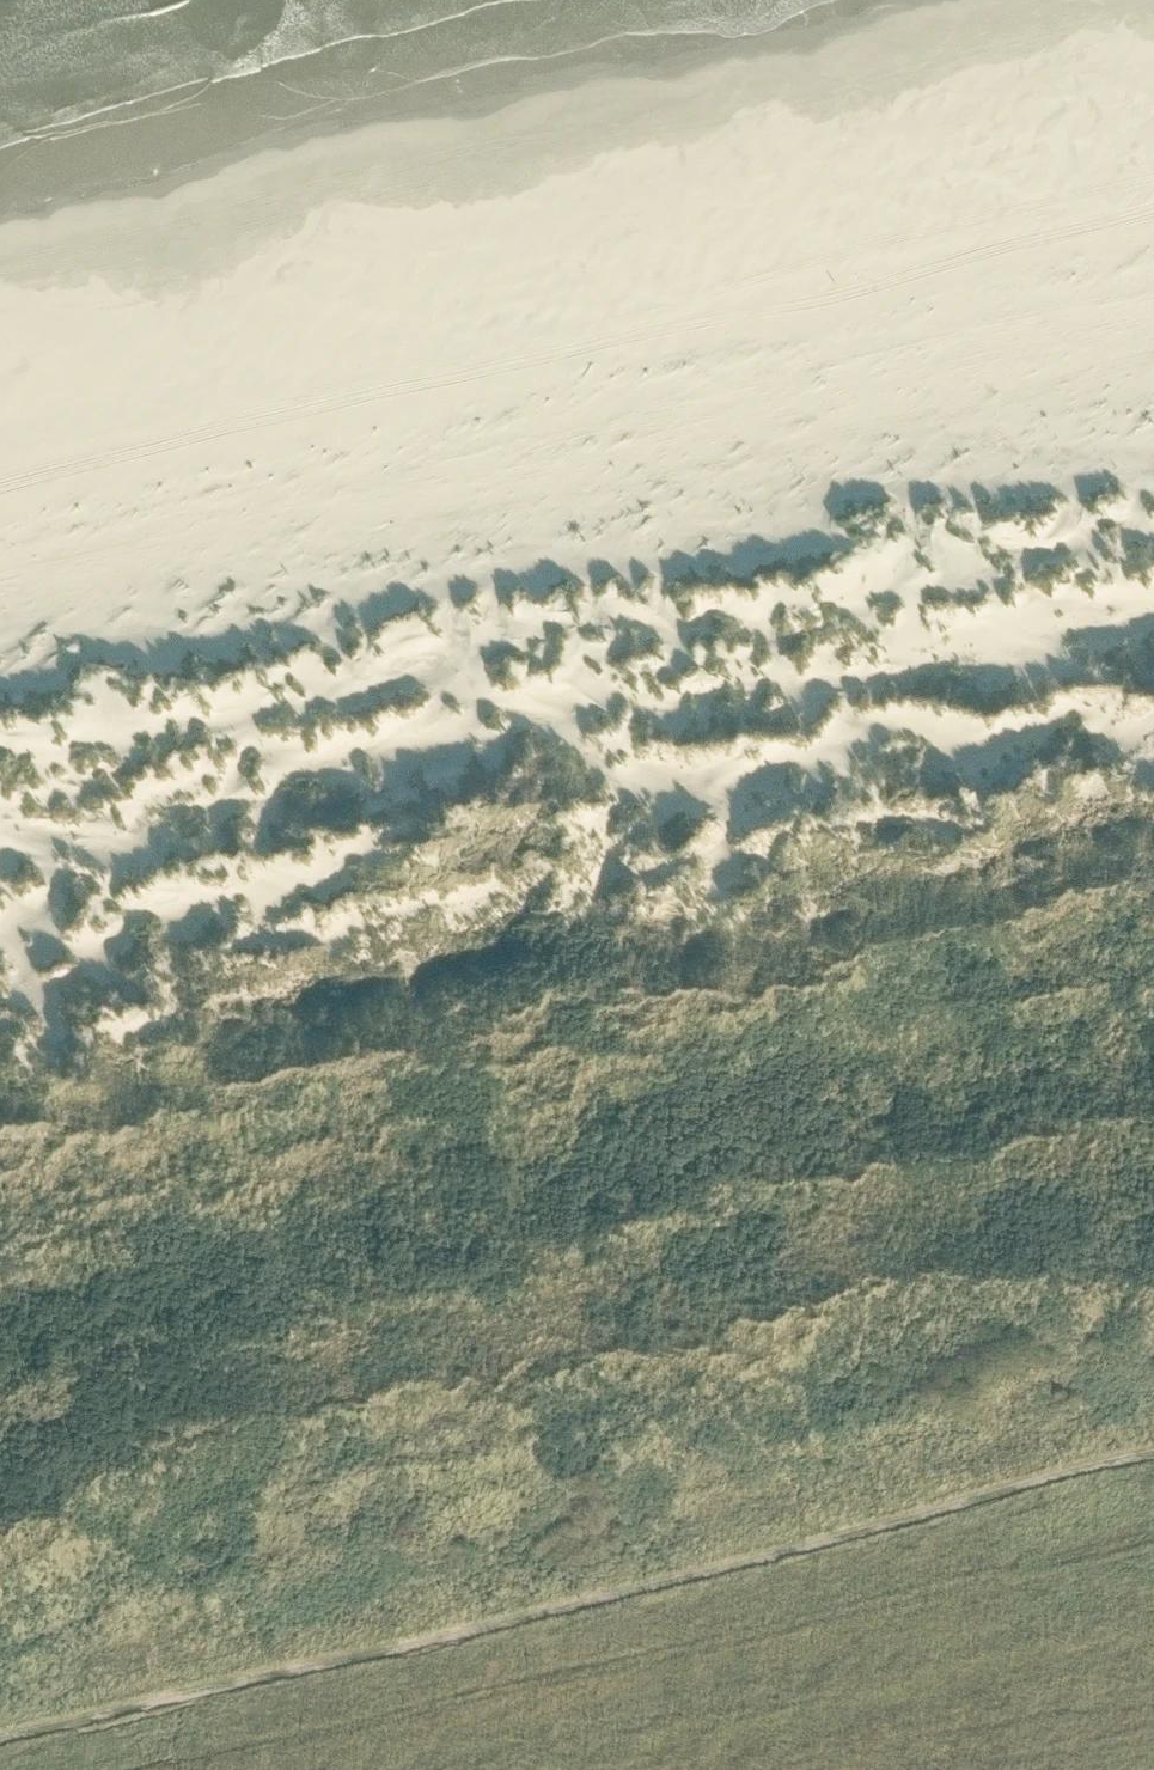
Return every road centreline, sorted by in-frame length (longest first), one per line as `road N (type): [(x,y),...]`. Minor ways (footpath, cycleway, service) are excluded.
road 1 (track): [(0,1741),(1153,1463)]

